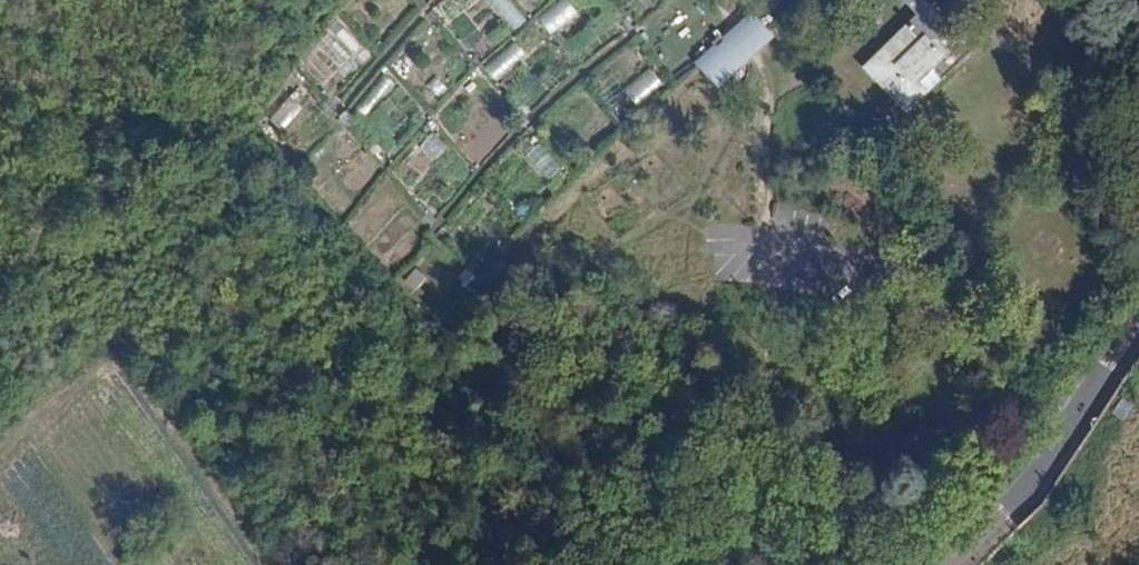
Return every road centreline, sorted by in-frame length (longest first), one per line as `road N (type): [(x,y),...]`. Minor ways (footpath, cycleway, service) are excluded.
road 1 (tertiary): [(947,564),(1031,478),(1138,323)]

